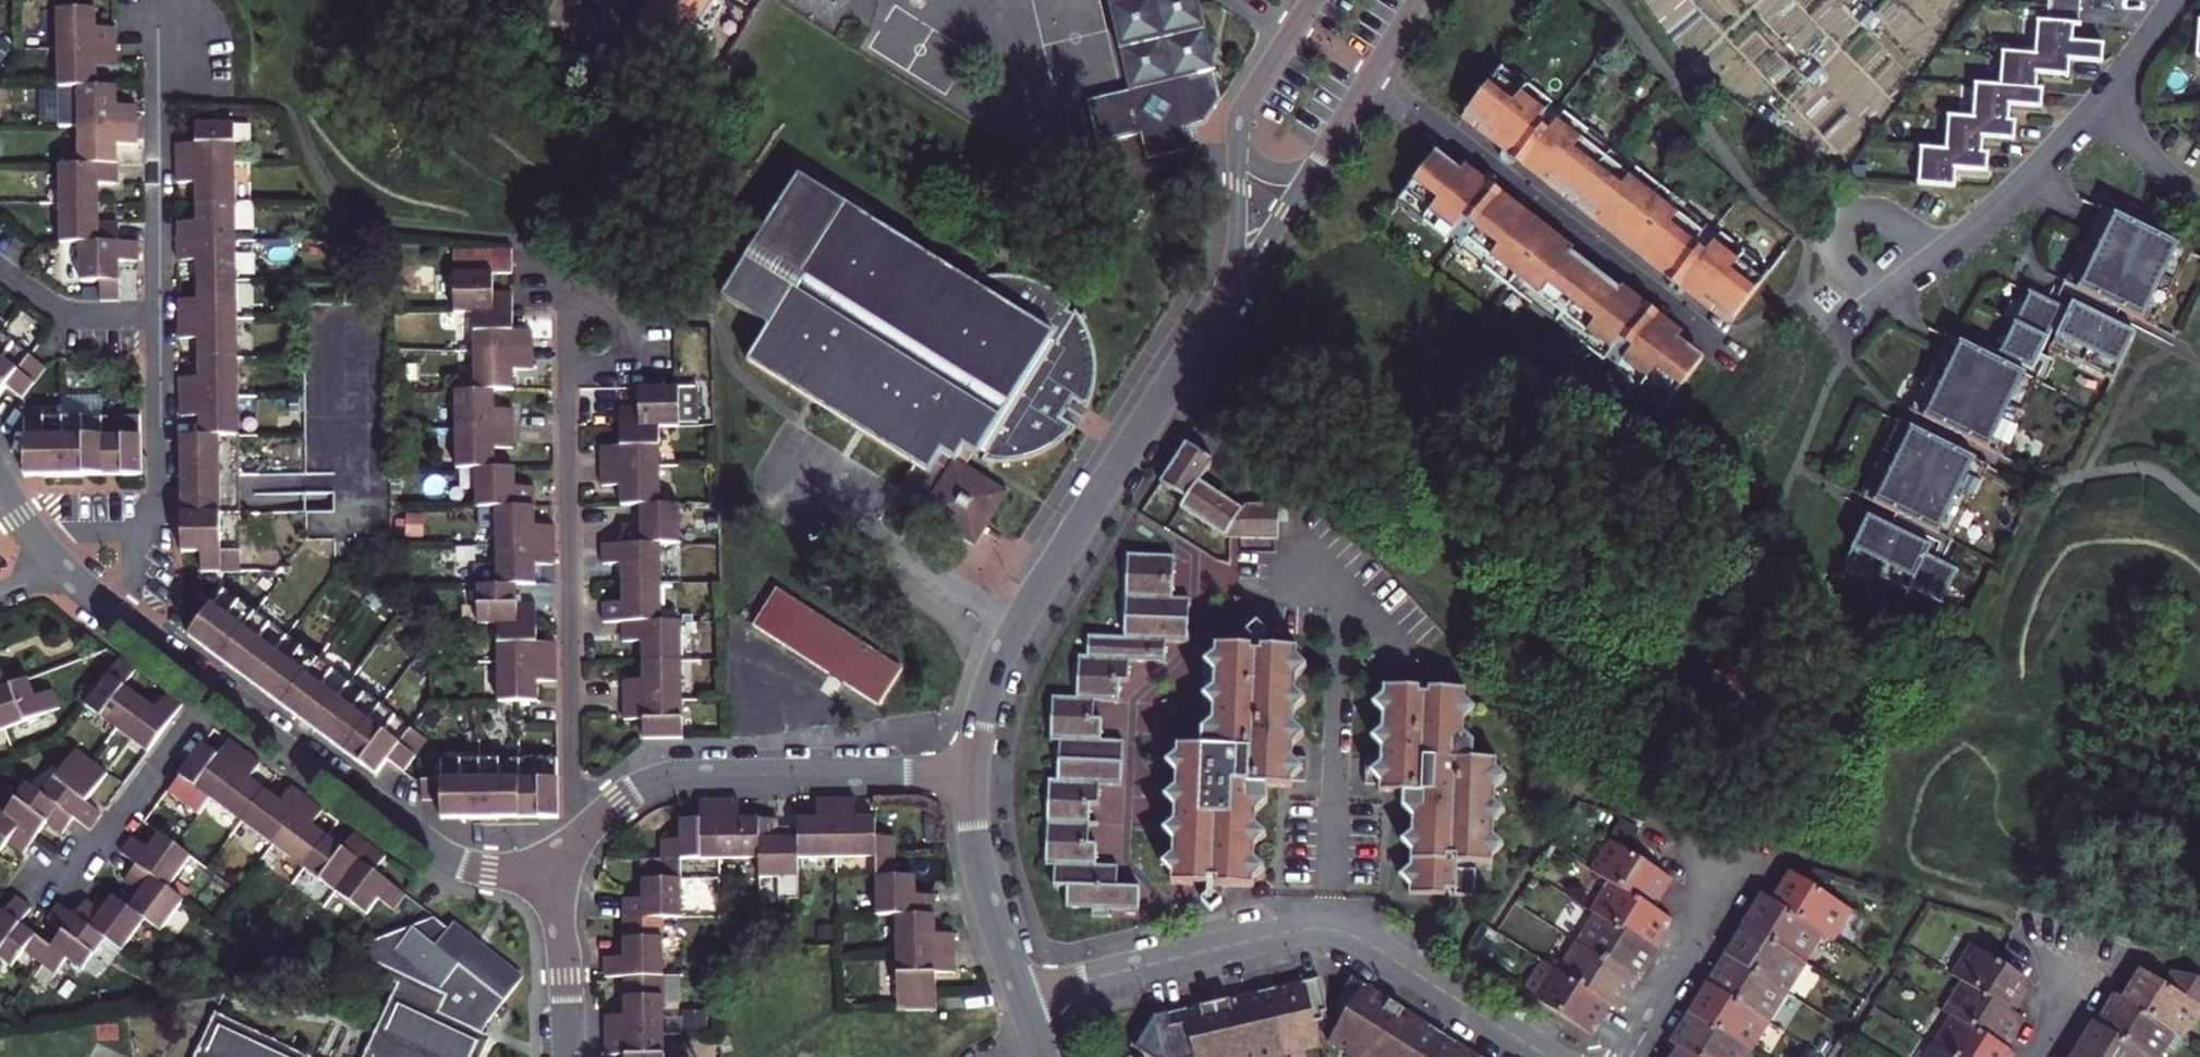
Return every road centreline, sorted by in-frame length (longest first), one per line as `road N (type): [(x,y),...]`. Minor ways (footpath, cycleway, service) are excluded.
road 1 (residential): [(1022,997),(1322,927),(1358,936),(1550,1056)]
road 2 (residential): [(576,841),(569,286)]
road 3 (tertiary): [(1222,303),(1019,619),(978,711),(969,777)]
road 4 (residential): [(1366,82),(1451,136),(1730,356)]
road 5 (residential): [(969,777),(669,780),(618,801),(576,841)]
road 6 (residential): [(215,690),(423,846),(488,872),(551,872)]
road 7 (residential): [(155,313),(157,40)]
road 8 (residential): [(2105,96),(2050,155),(1926,260)]
road 9 (residential): [(215,690),(76,877)]
road 10 (tertiary): [(969,777),(976,867),(1022,997)]
road 11 (residential): [(139,534),(157,482),(155,313)]
road 12 (residential): [(1627,1056),(1742,865)]
road 13 (residential): [(1889,291),(1841,265),(1838,245),(1848,226),(1878,219),(1926,260)]
road 14 (tertiary): [(1241,115),(1222,303)]
road 15 (residential): [(551,872),(569,1056)]
road 16 (residential): [(155,313),(71,313),(0,268)]
road 17 (tertiary): [(1222,303),(1315,164)]
road 18 (residential): [(2199,194),(2146,156),(2105,96)]
road 19 (tertiary): [(1311,0),(1241,115)]

